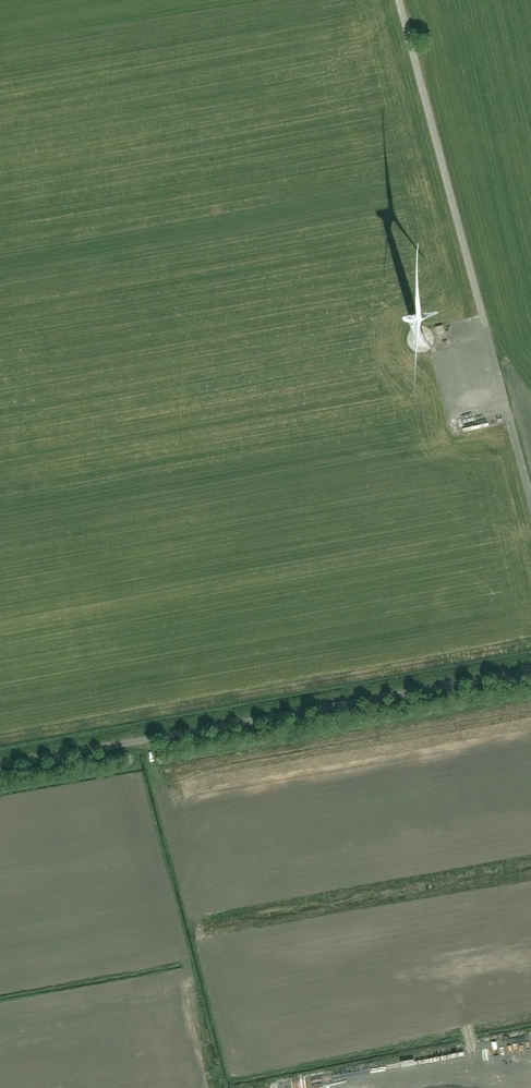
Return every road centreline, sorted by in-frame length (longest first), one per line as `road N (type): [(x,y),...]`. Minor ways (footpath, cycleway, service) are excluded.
road 1 (unclassified): [(530,670),(0,766)]
road 2 (track): [(530,497),(401,0)]

